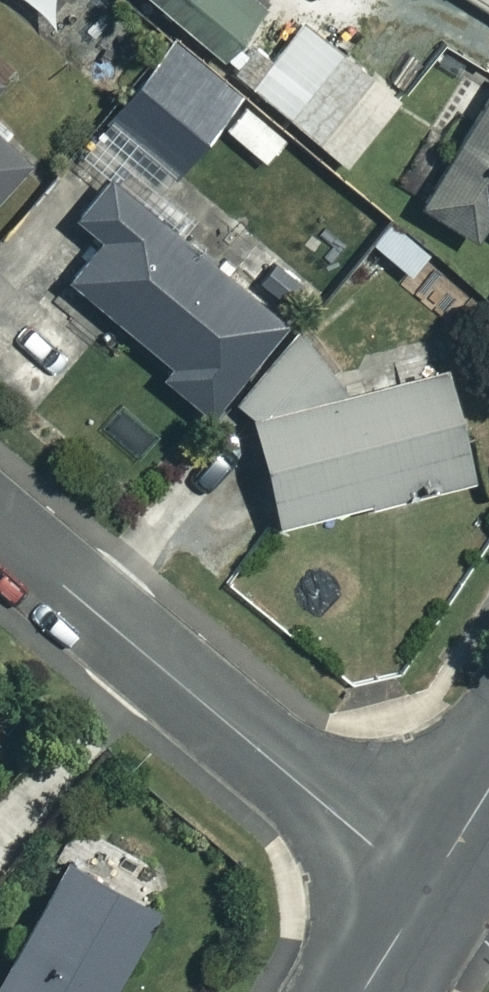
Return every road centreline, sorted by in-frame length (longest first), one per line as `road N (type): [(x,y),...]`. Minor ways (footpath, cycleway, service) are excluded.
road 1 (residential): [(0,534),(426,889)]
road 2 (residential): [(361,991),(426,889)]

